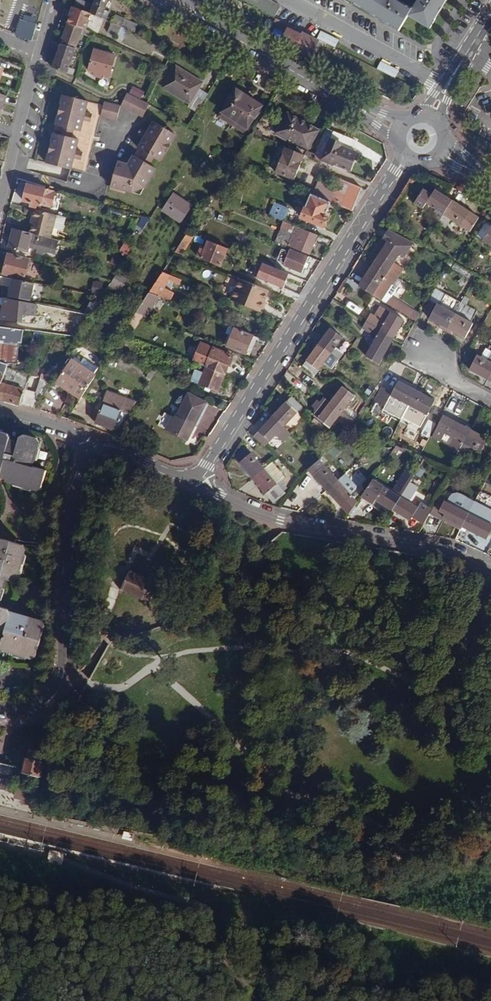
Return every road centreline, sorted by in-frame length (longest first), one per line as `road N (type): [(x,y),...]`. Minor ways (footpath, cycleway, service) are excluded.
road 1 (tertiary): [(409,156),(198,475)]
road 2 (residential): [(490,566),(451,548),(279,519),(218,494),(198,475)]
road 3 (tertiary): [(94,449),(67,540),(58,684),(30,706),(0,708)]
road 4 (residential): [(42,50),(0,214)]
road 5 (primary): [(220,28),(344,100)]

